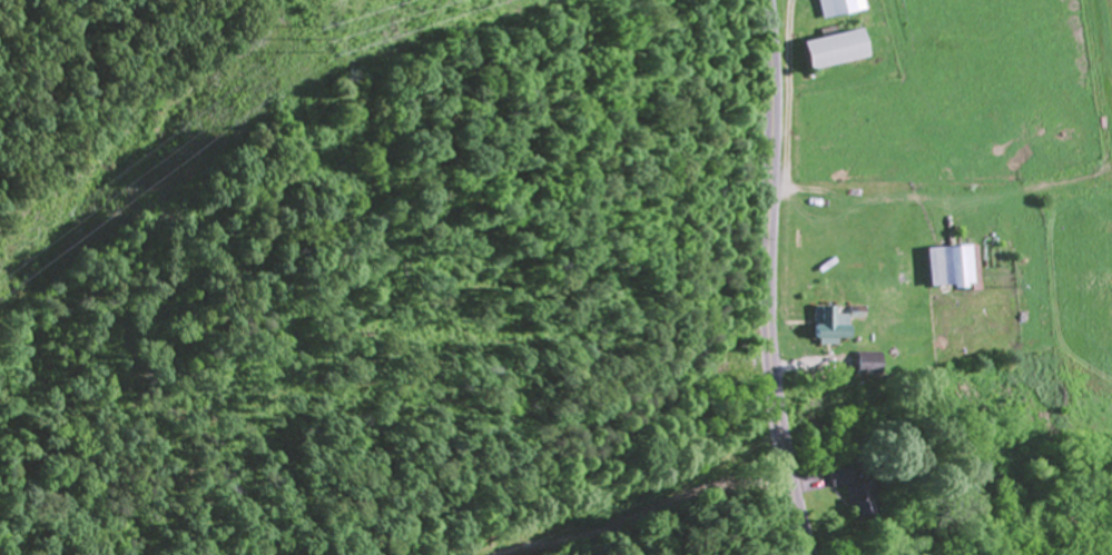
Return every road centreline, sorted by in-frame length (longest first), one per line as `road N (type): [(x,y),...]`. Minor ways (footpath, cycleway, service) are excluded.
road 1 (secondary): [(806,554),(775,408),(770,0)]

